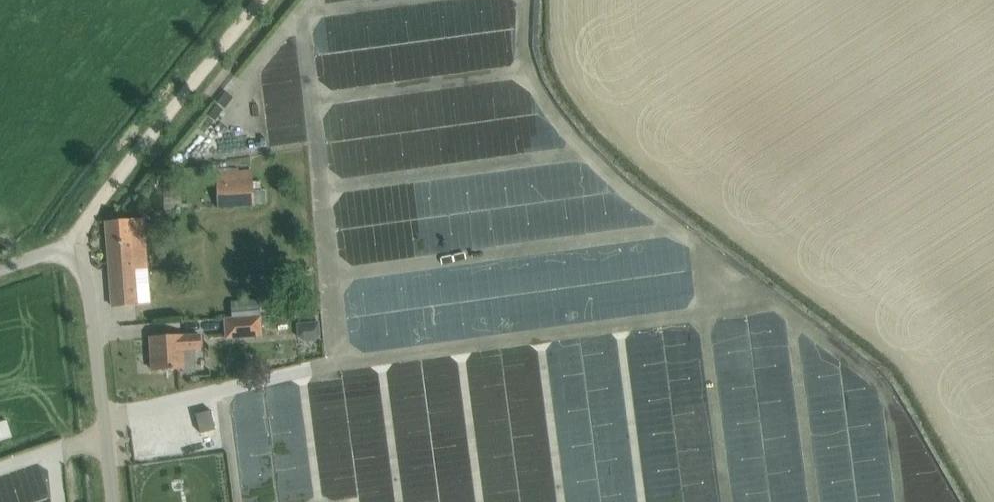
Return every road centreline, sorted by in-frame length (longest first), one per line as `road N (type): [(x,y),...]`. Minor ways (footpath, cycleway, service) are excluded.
road 1 (unclassified): [(116,501),(87,233),(0,264)]
road 2 (track): [(277,0),(87,233)]

